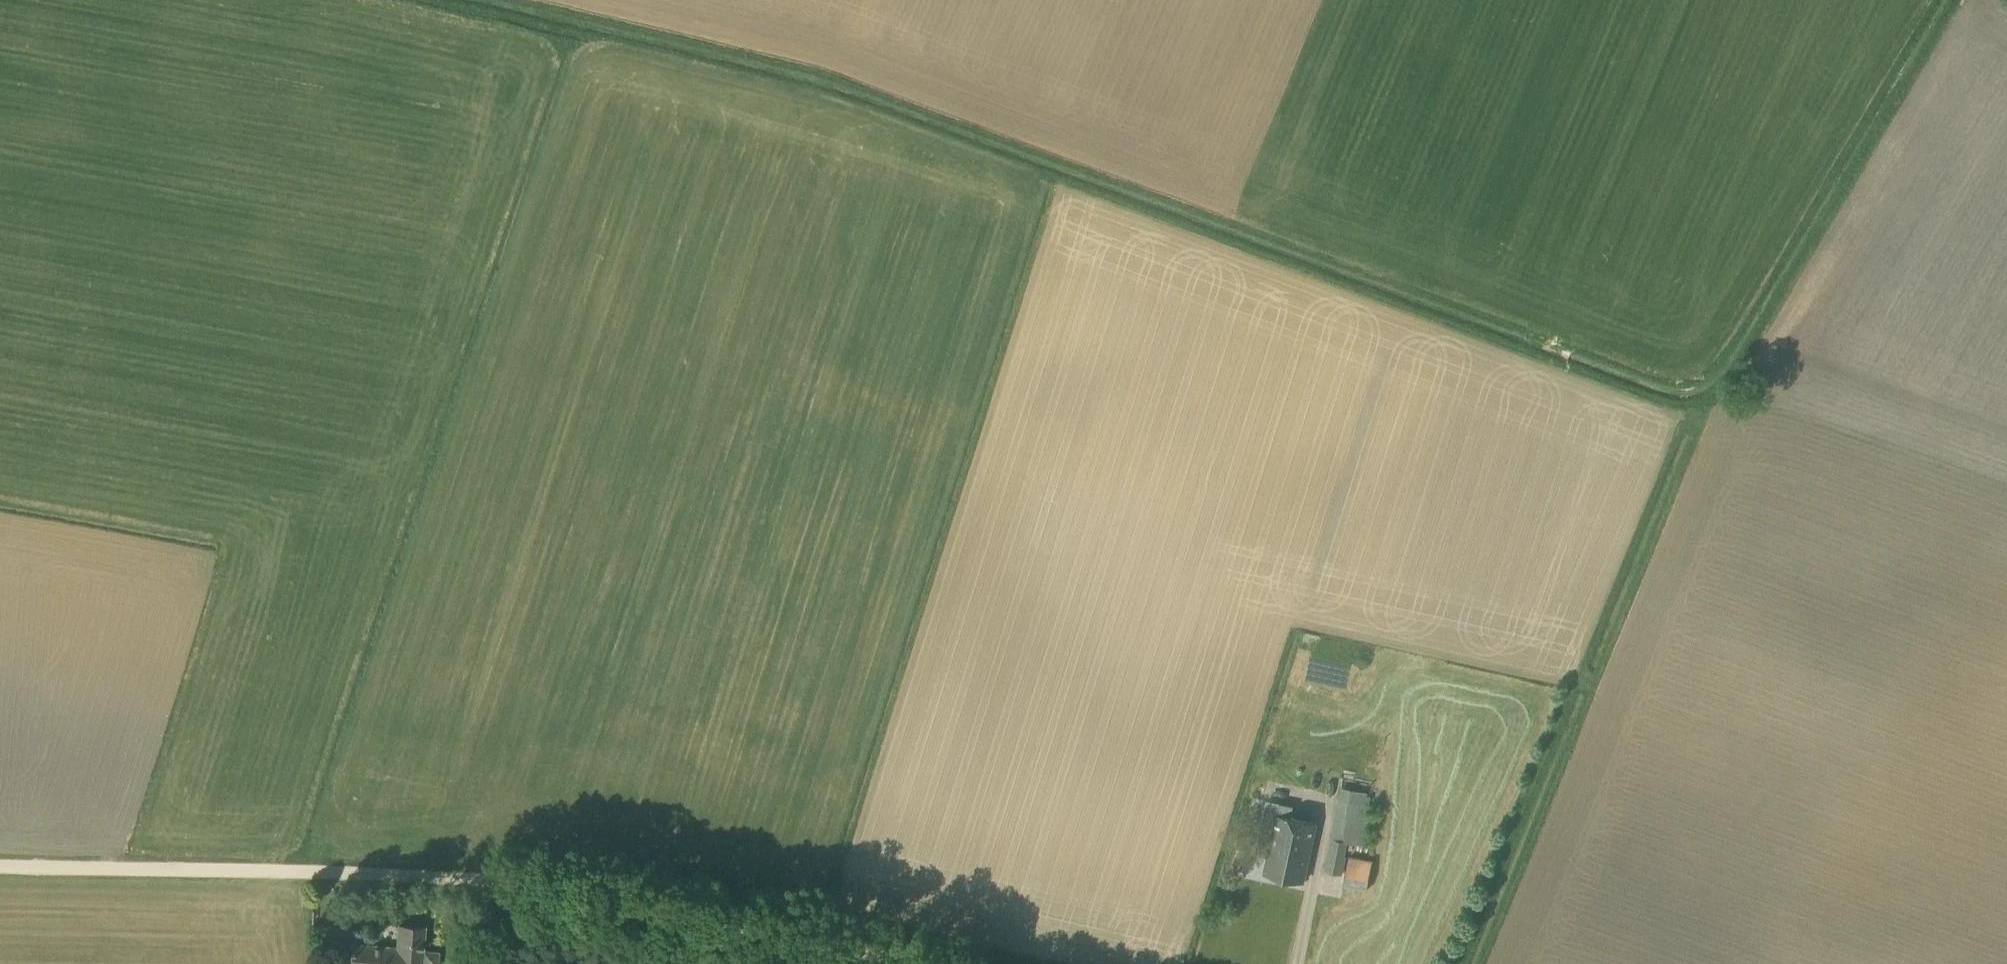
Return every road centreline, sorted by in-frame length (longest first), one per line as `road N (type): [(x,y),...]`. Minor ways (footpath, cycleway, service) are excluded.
road 1 (track): [(925,963),(543,876),(0,870)]

